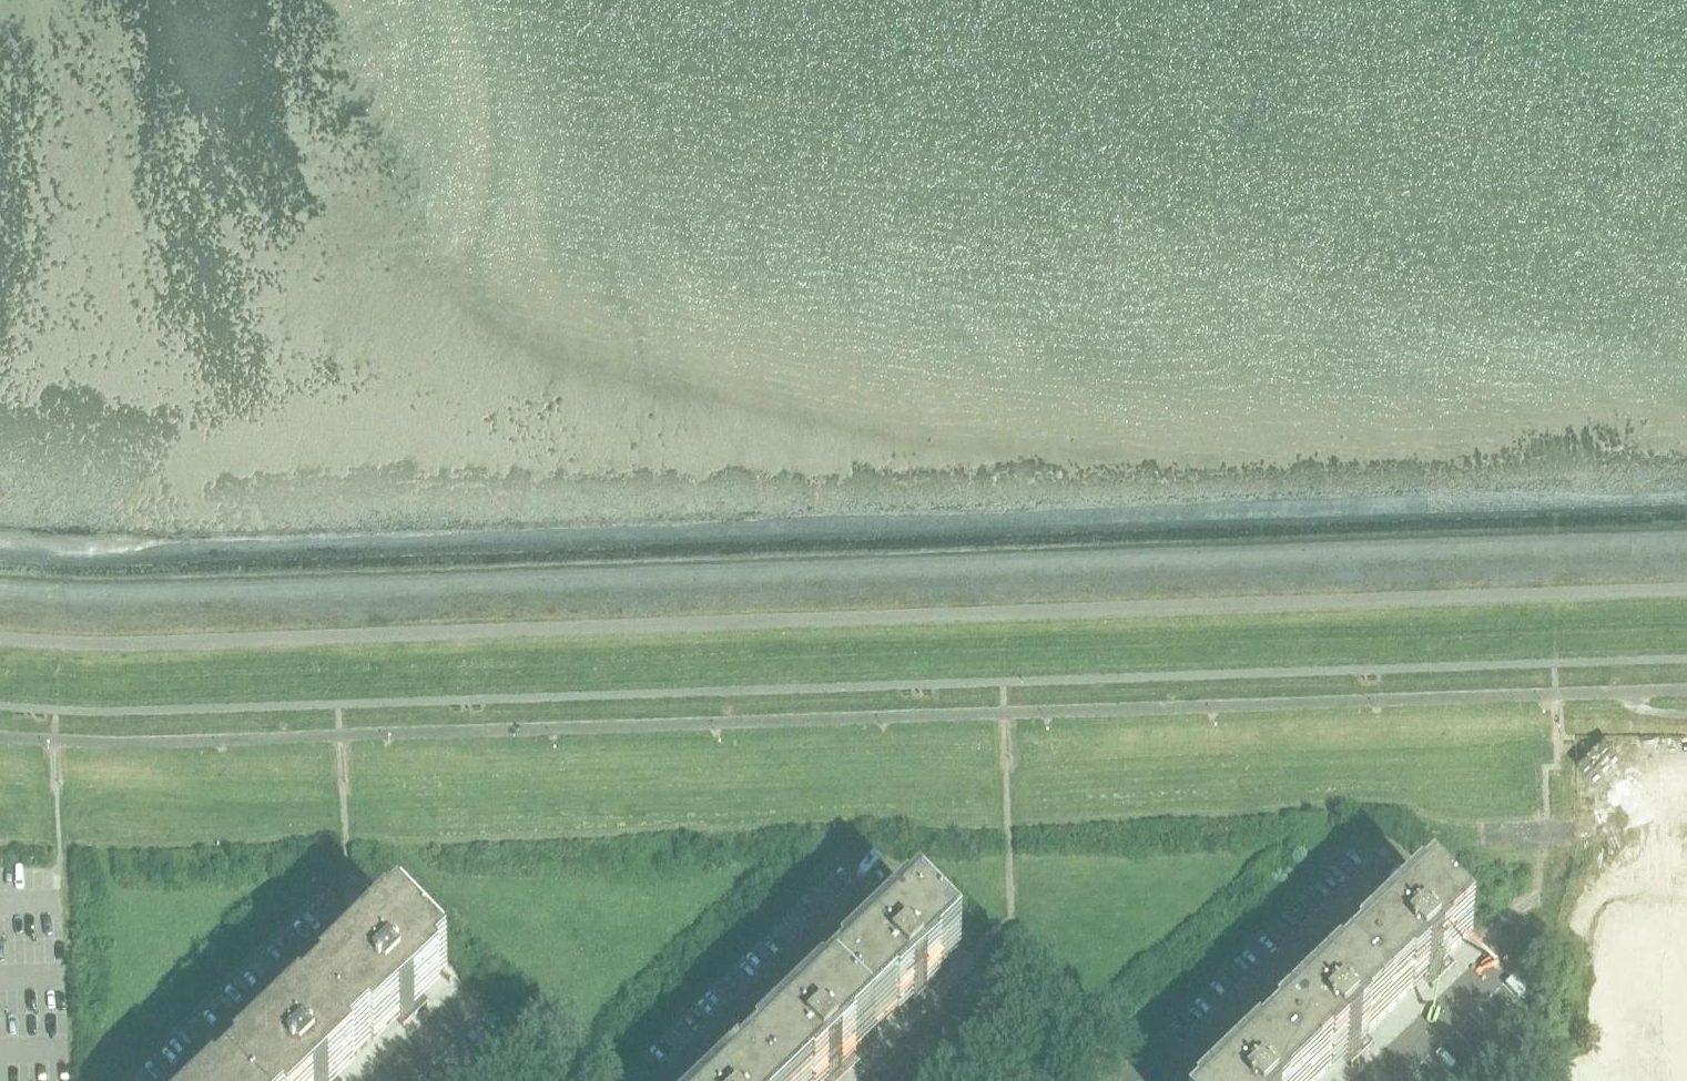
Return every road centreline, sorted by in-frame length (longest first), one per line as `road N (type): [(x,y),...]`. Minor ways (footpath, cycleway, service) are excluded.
road 1 (residential): [(1384,1080),(1492,976)]
road 2 (residential): [(888,1080),(981,987)]

